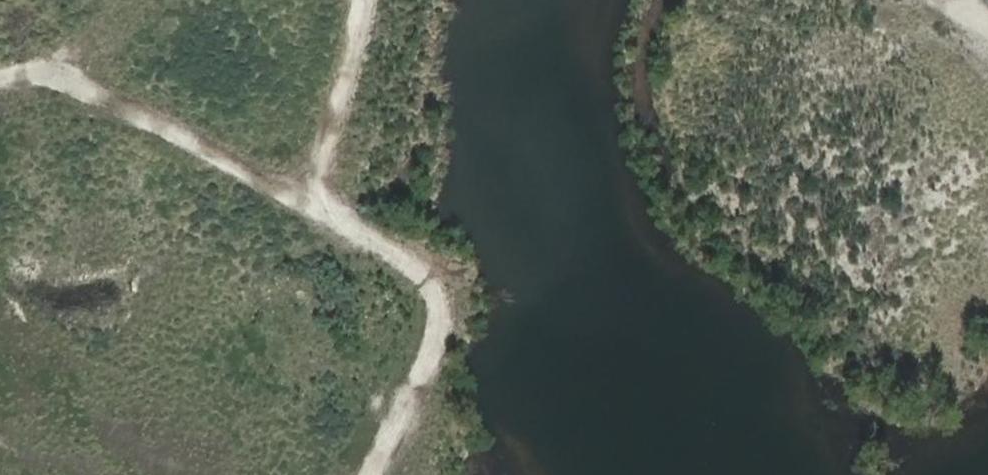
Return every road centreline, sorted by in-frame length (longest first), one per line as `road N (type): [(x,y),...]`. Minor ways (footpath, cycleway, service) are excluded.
road 1 (track): [(382,474),(434,336),(436,295),(336,206),(323,174),(361,0)]

